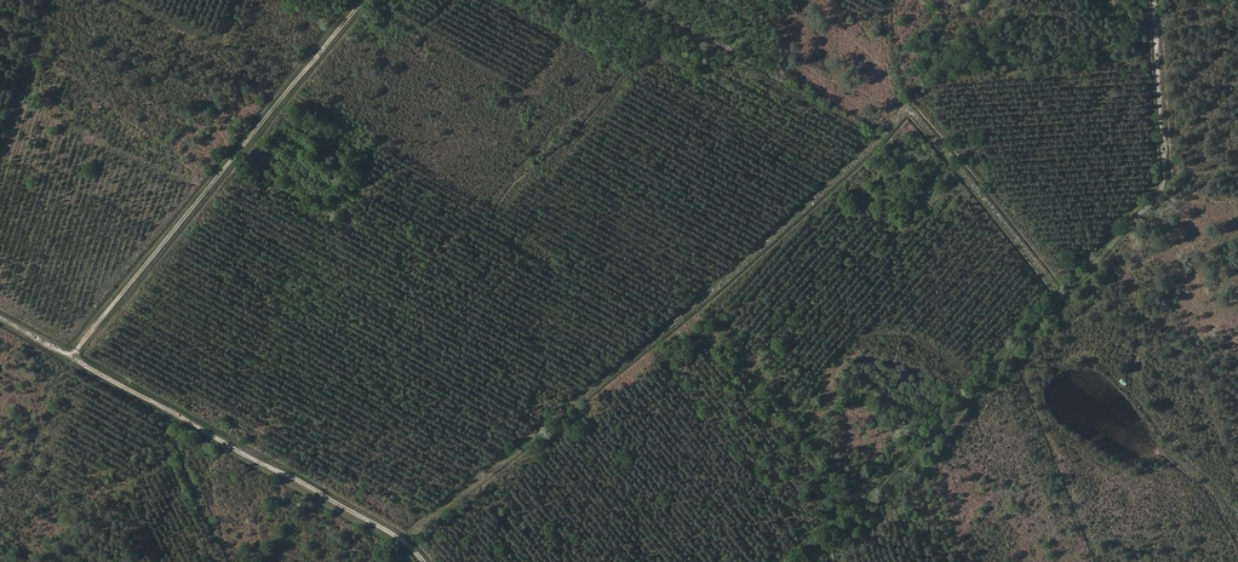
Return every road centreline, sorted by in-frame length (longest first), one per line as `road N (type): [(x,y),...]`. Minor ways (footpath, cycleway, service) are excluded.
road 1 (track): [(800,561),(884,495),(970,388),(1165,181),(1151,0)]
road 2 (track): [(0,319),(404,542),(420,561)]
road 3 (track): [(68,357),(369,0)]

